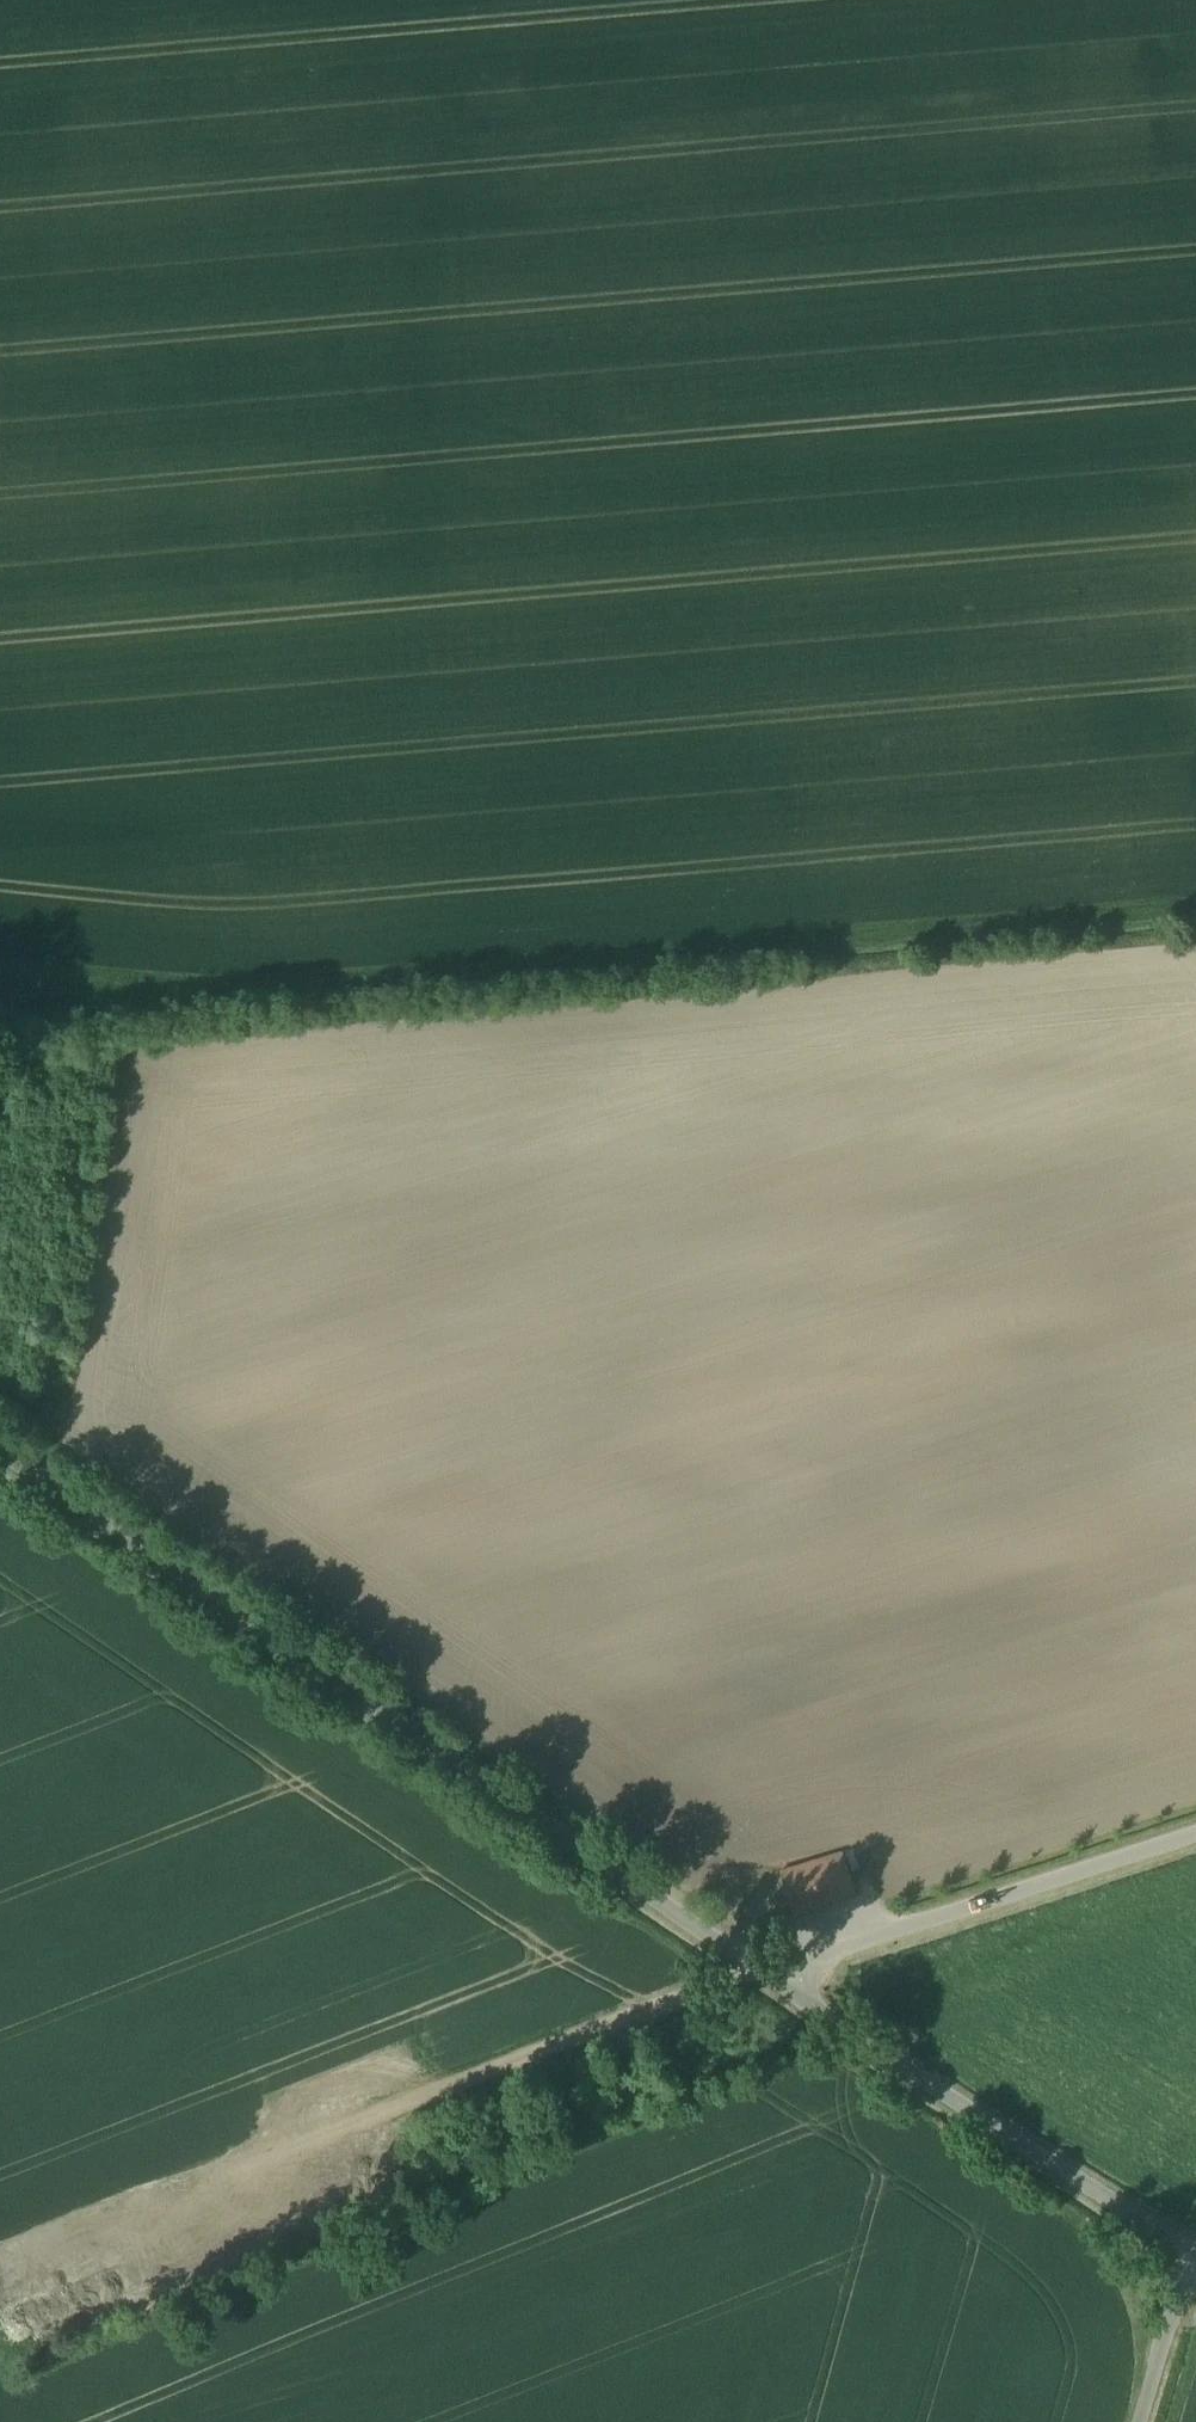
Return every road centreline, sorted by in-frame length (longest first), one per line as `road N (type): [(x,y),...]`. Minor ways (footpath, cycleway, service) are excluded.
road 1 (unclassified): [(1195,2246),(0,1431)]
road 2 (unclassified): [(1195,2246),(1138,2421)]

